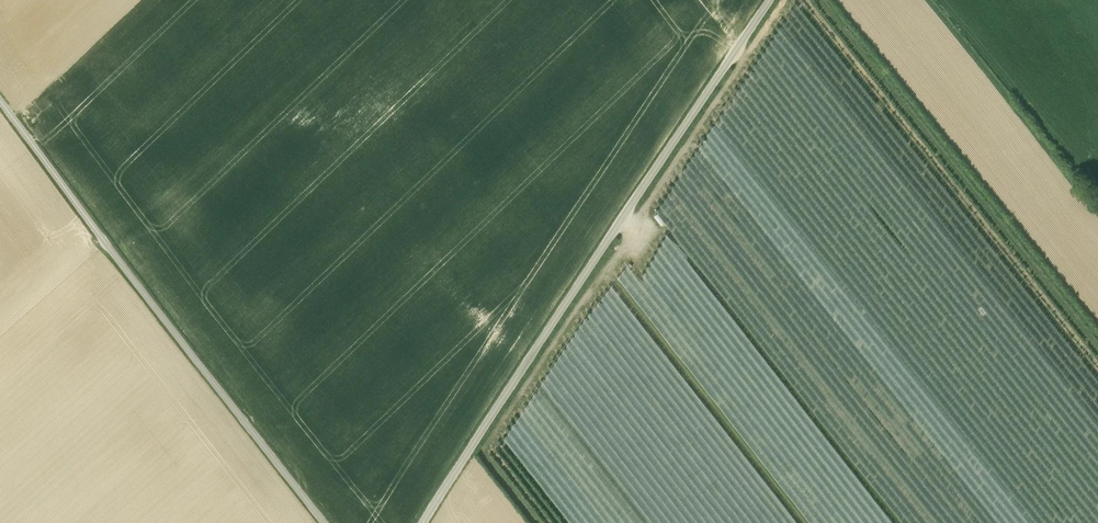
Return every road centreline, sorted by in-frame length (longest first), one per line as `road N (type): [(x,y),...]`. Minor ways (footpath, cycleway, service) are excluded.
road 1 (unclassified): [(422,522),(770,0)]
road 2 (unclassified): [(325,522),(0,99)]
road 3 (track): [(928,0),(1095,210)]

